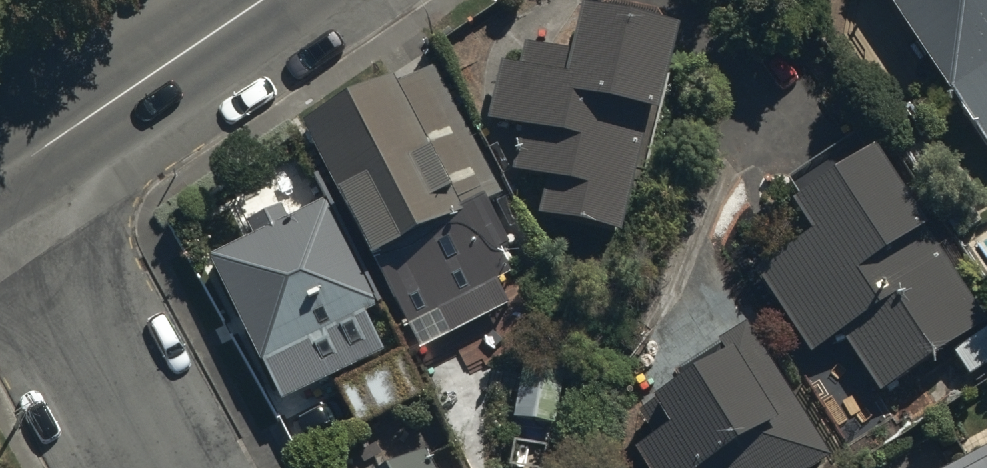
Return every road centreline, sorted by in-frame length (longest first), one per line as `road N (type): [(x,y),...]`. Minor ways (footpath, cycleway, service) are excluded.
road 1 (residential): [(0,181),(156,467)]
road 2 (tertiary): [(0,174),(258,0)]

